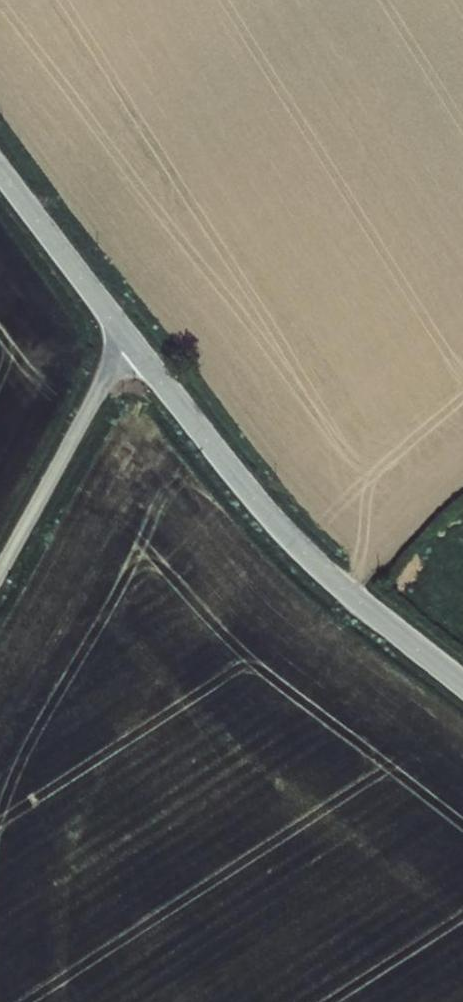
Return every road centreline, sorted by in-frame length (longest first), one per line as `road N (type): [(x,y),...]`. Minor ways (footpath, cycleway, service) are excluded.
road 1 (tertiary): [(128,338),(305,554),(462,682)]
road 2 (unclassified): [(0,572),(128,338)]
road 3 (tertiary): [(128,338),(0,172)]

